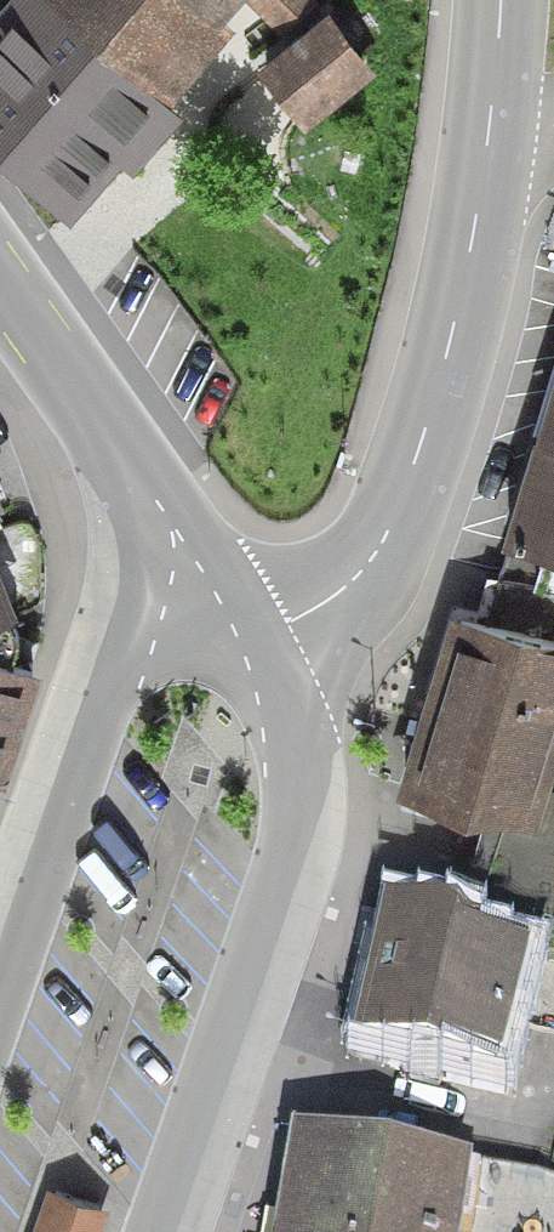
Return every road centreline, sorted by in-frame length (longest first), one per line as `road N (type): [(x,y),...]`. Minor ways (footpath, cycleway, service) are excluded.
road 1 (secondary): [(175,1231),(285,892),(300,819),(289,723),(256,634)]
road 2 (tertiary): [(486,152),(446,360),(383,544),(345,588),(256,634)]
road 3 (secondary): [(127,643),(0,1004)]
road 4 (secondary): [(154,492),(0,282)]
road 5 (secondary): [(256,634),(154,492)]
road 6 (secondary): [(154,492),(148,578),(127,643)]
road 7 (tertiary): [(502,0),(486,152)]
road 8 (tertiary): [(256,634),(127,643)]

